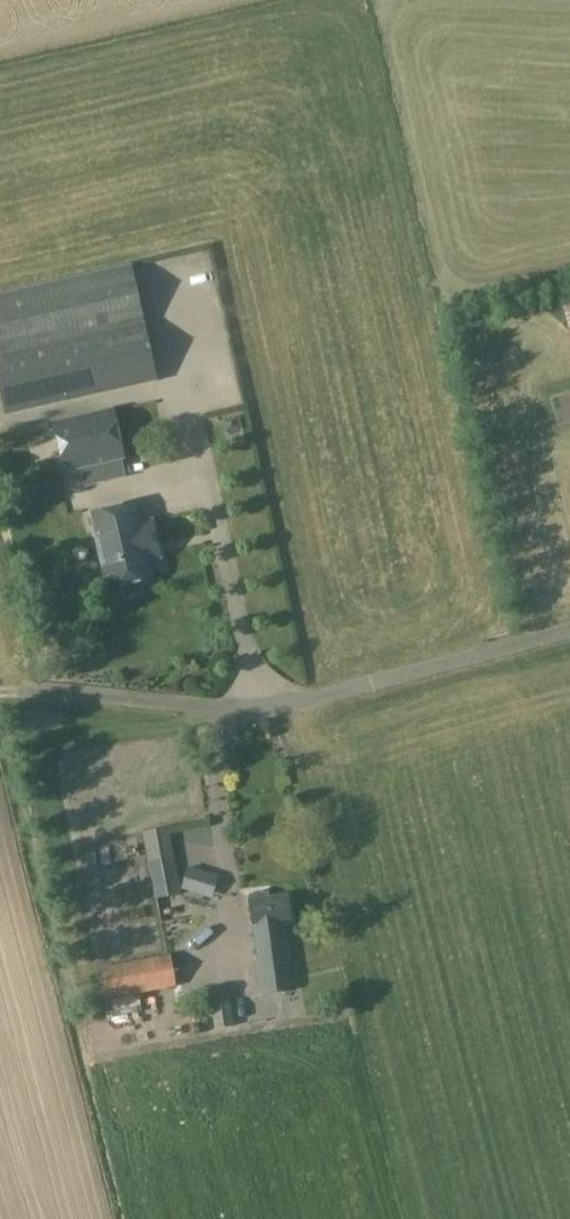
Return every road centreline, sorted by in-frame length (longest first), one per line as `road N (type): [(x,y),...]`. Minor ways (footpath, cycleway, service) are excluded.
road 1 (unclassified): [(569,632),(305,704),(255,711),(0,696)]

